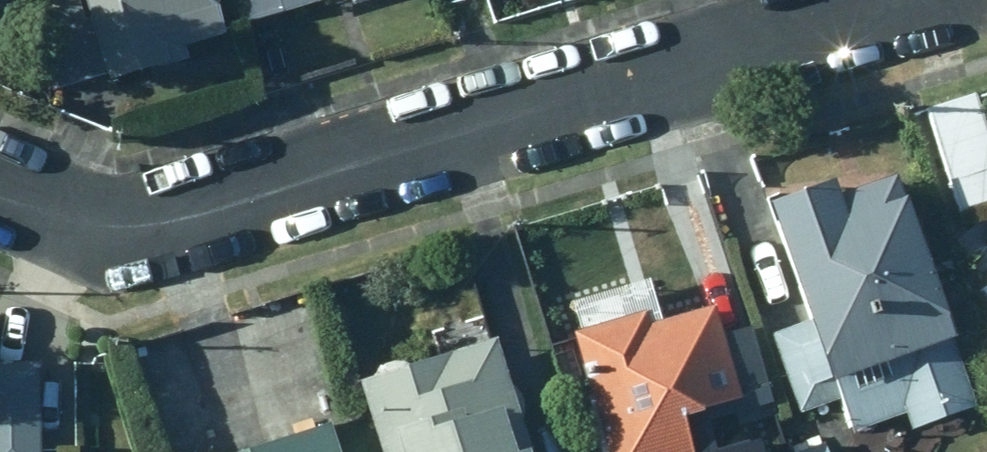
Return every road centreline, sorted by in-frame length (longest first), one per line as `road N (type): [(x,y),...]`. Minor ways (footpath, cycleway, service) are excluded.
road 1 (residential): [(890,0),(114,235),(0,188)]

